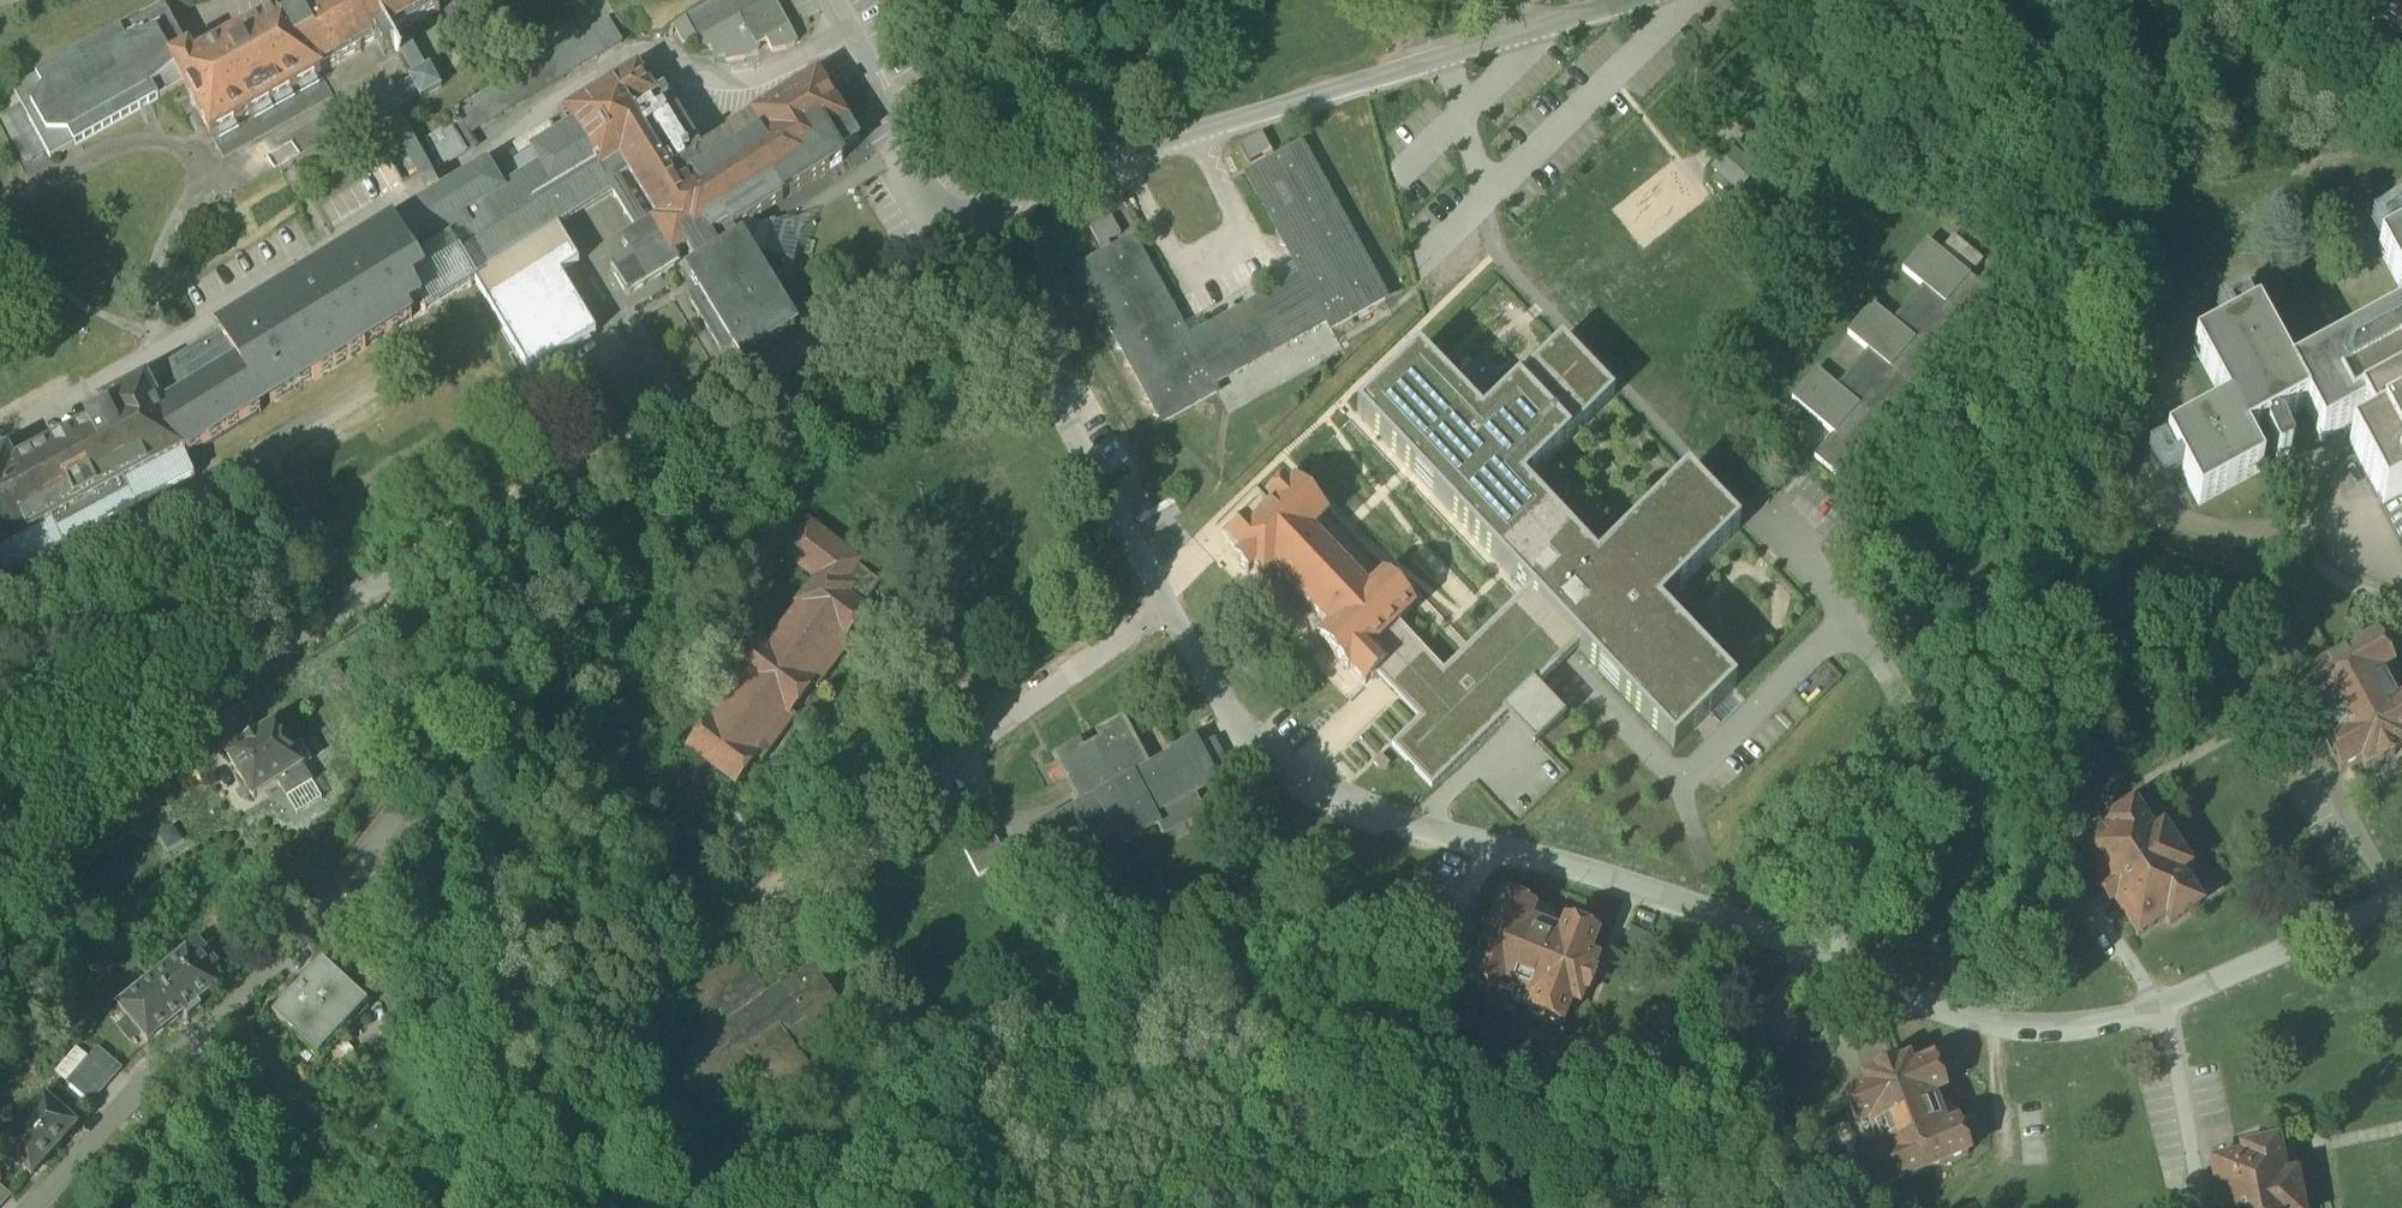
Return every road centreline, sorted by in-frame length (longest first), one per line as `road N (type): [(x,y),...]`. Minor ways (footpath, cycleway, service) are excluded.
road 1 (unclassified): [(972,245),(397,592),(431,682),(424,760),(365,851),(276,958),(197,1029),(34,1207)]
road 2 (unclassified): [(1634,0),(1079,173),(972,245)]
road 3 (unclassified): [(1720,910),(1404,820),(1292,766),(1230,721),(1164,602)]
road 4 (unclassified): [(2401,895),(2091,1029),(2017,1032),(1948,1015),(1818,961)]
road 5 (unclassified): [(1844,622),(1812,573),(1541,304),(1494,227)]
road 6 (unclassified): [(1164,602),(774,886)]
road 7 (track): [(445,1207),(495,1145),(543,1054),(774,886)]
road 8 (track): [(0,829),(397,592)]
road 9 (unclassified): [(1164,602),(972,245)]
road 10 (unclassified): [(1844,622),(1685,777),(1720,910)]
road 11 (unclassified): [(1573,1207),(1818,961)]
road 12 (unclassified): [(972,245),(838,0)]
road 13 (unclassified): [(1941,753),(1844,622)]

